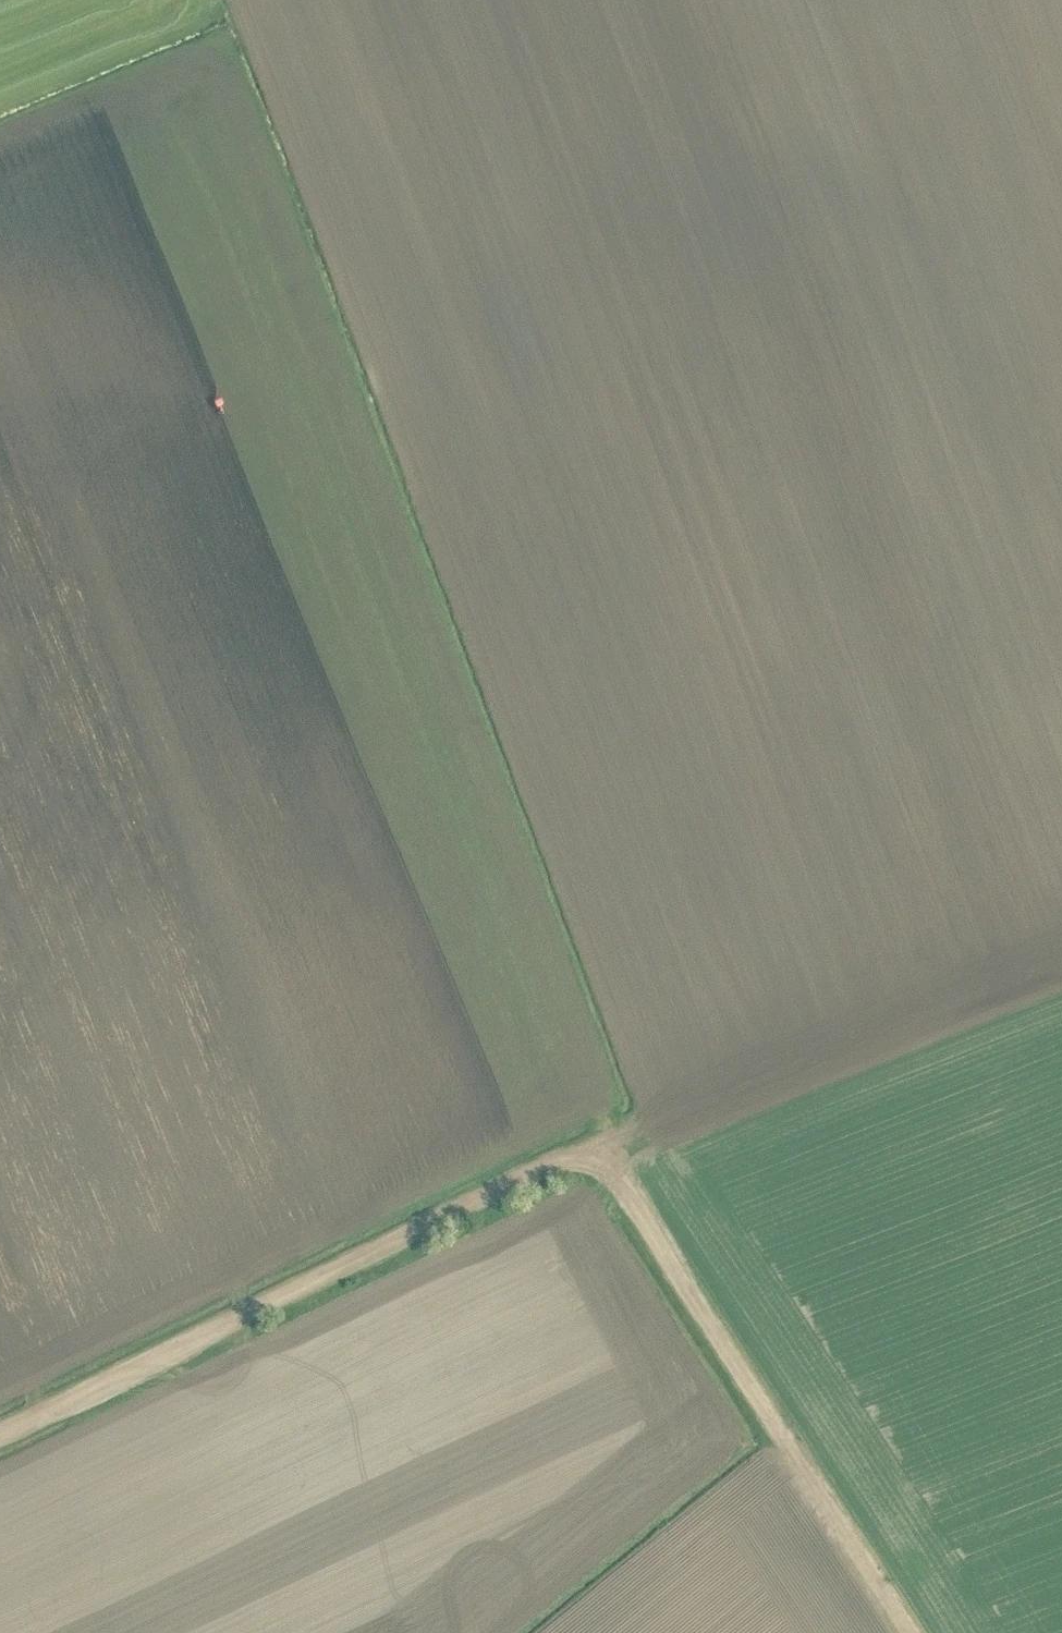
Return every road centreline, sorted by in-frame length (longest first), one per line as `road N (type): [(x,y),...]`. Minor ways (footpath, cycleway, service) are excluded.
road 1 (track): [(0,1436),(551,1169),(583,1165),(619,1185),(909,1632)]

